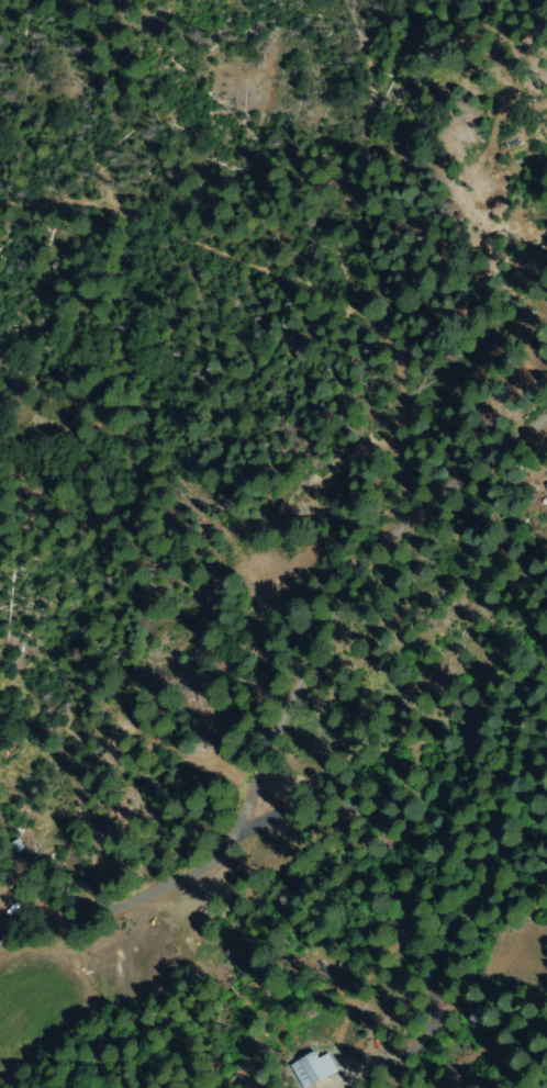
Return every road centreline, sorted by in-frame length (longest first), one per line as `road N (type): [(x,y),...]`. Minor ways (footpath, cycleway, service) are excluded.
road 1 (residential): [(0,952),(180,885),(237,845),(302,687),(376,558),(546,422)]

